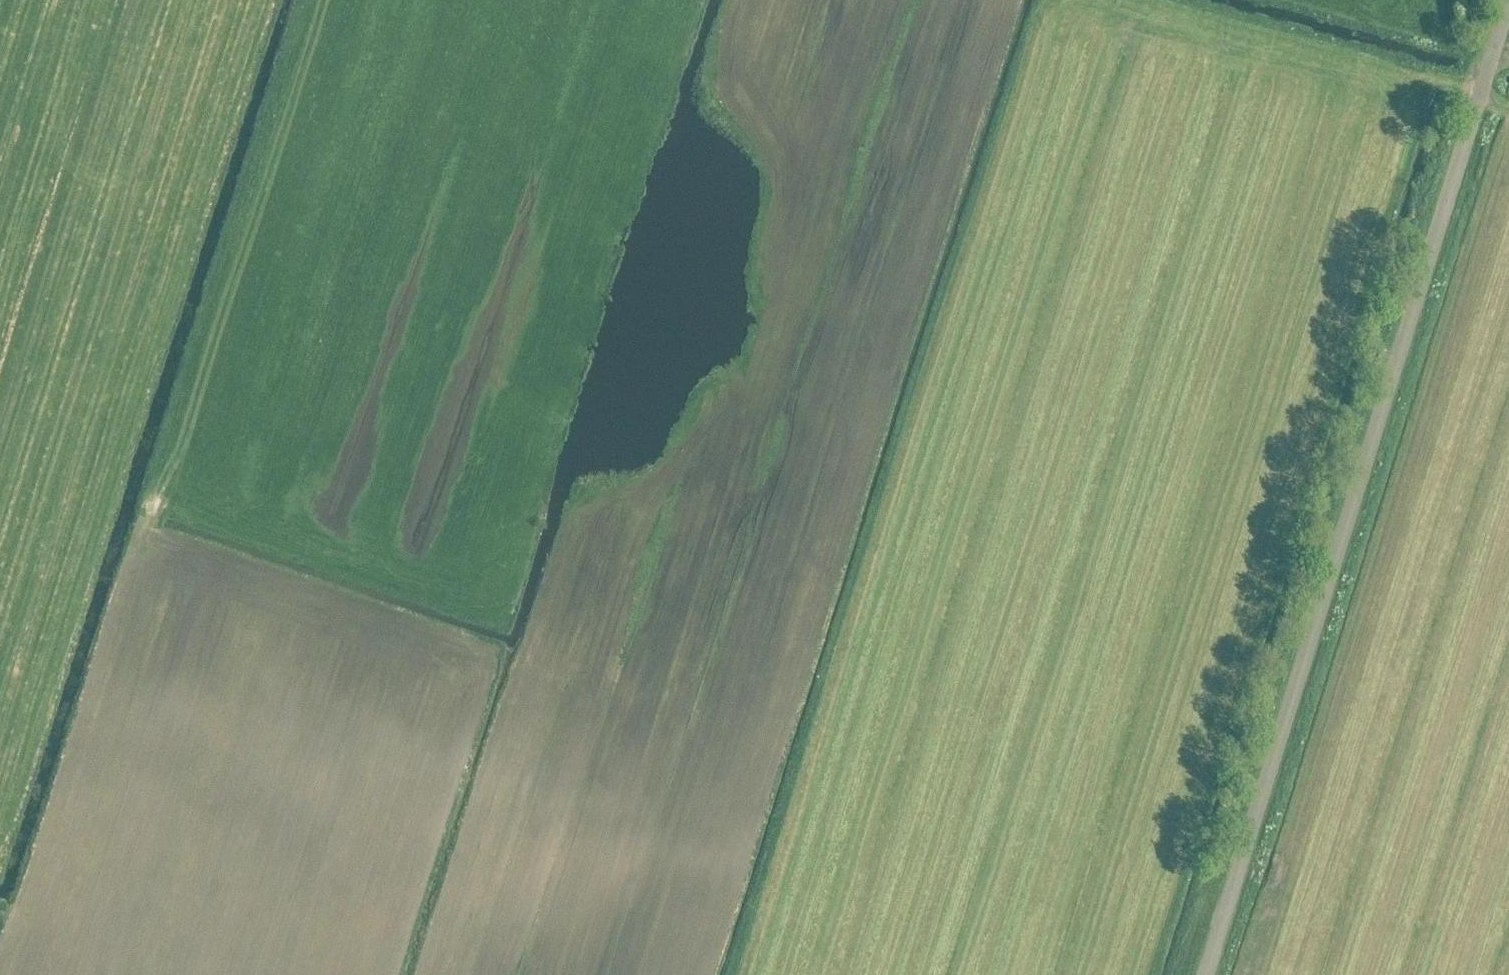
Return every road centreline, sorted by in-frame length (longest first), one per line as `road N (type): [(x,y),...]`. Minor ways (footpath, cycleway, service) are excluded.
road 1 (tertiary): [(1206,974),(1508,0)]

